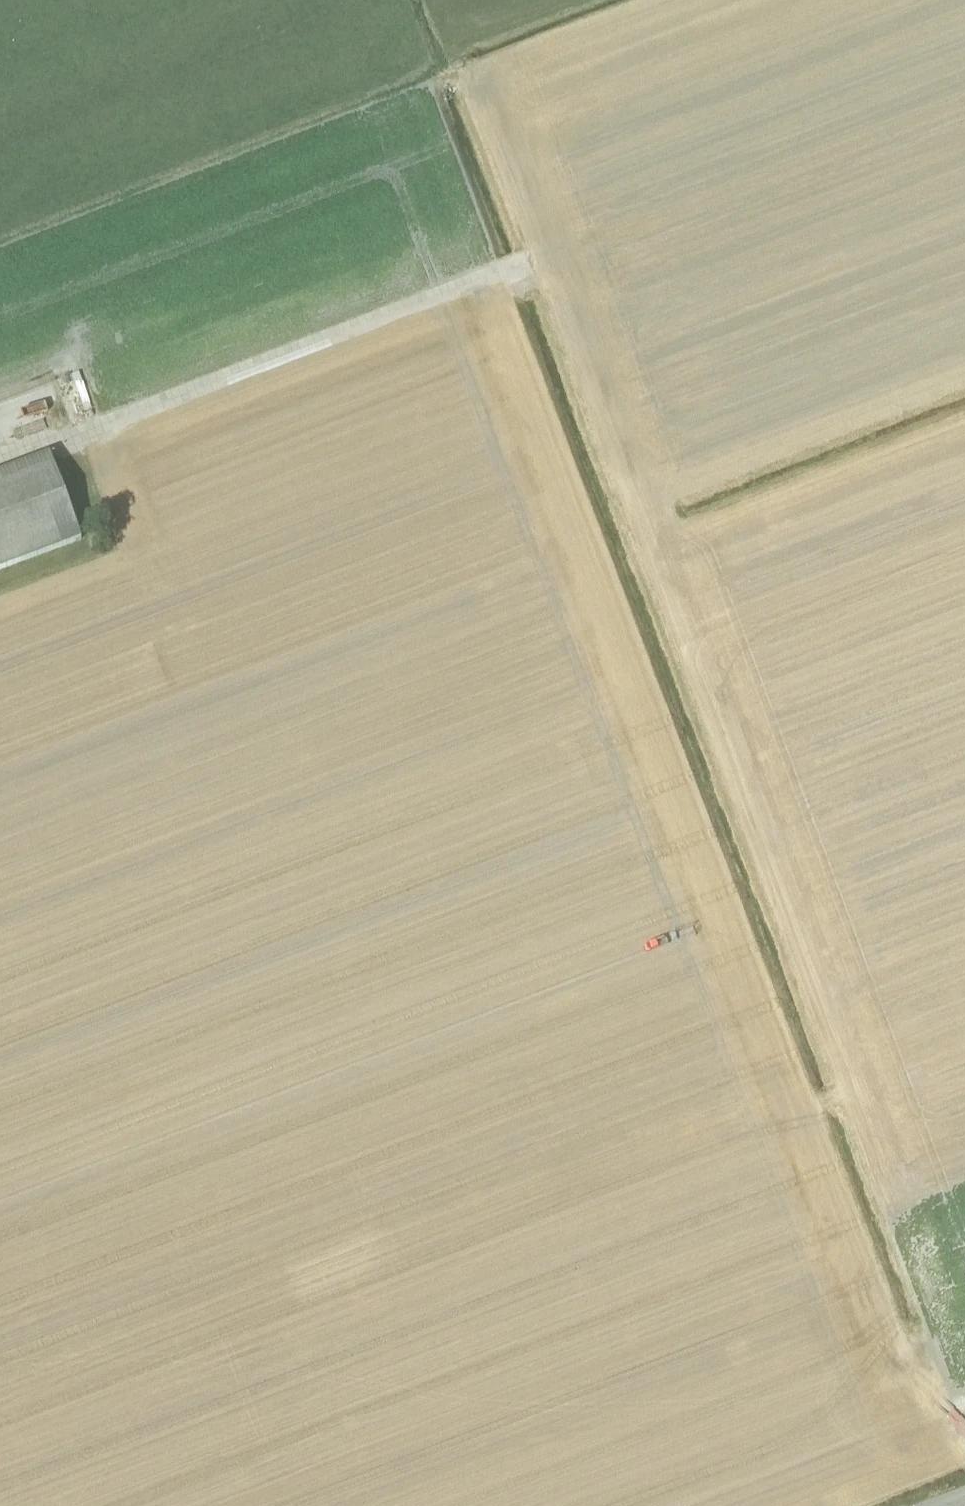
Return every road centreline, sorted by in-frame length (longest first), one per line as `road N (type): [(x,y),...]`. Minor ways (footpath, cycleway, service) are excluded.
road 1 (track): [(964,1400),(539,261),(85,436),(8,438)]

